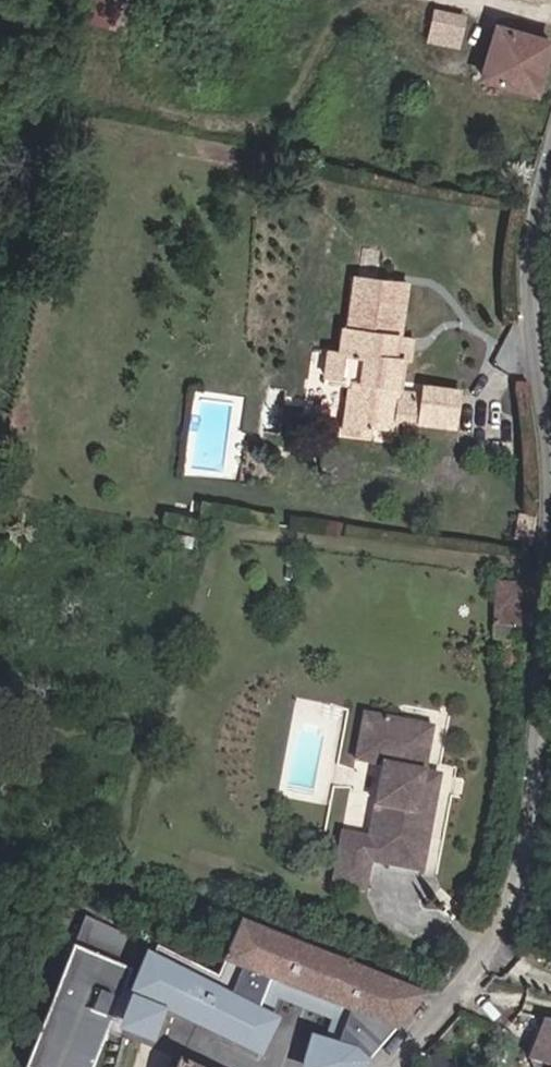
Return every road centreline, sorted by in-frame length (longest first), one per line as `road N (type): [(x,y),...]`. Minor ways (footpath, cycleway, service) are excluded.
road 1 (residential): [(390,1066),(468,976),(529,855),(543,735),(550,483),(529,297),(530,223),(550,157)]

